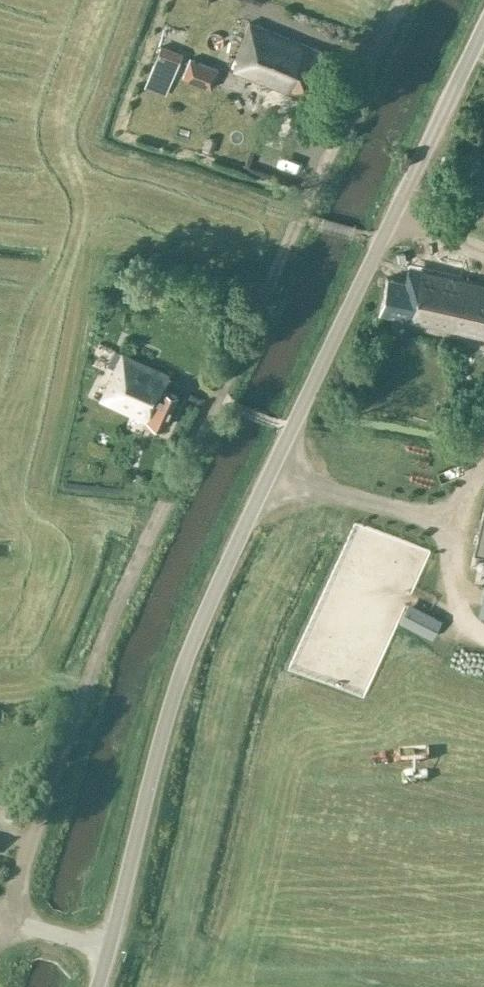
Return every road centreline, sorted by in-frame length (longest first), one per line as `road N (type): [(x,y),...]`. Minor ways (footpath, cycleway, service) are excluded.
road 1 (track): [(402,0),(144,549),(0,948)]
road 2 (unclassified): [(107,949),(194,653),(483,32)]

